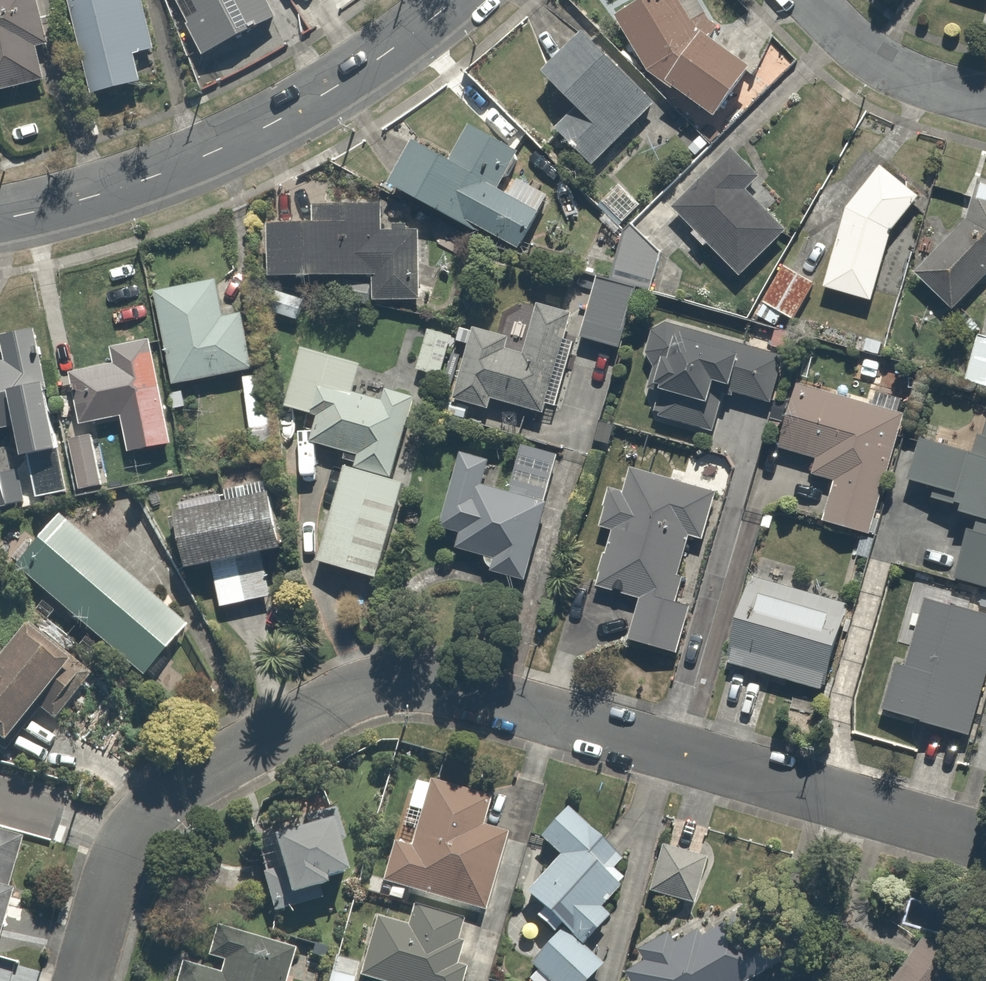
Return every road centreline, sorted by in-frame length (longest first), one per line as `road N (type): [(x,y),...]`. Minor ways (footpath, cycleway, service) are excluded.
road 1 (residential): [(80,980),(109,878),(161,800),(205,768),(378,687),(439,687),(985,840)]
road 2 (tertiary): [(0,219),(151,178),(215,152),(336,88),(454,0)]
road 3 (residential): [(810,0),(871,55),(985,100)]

